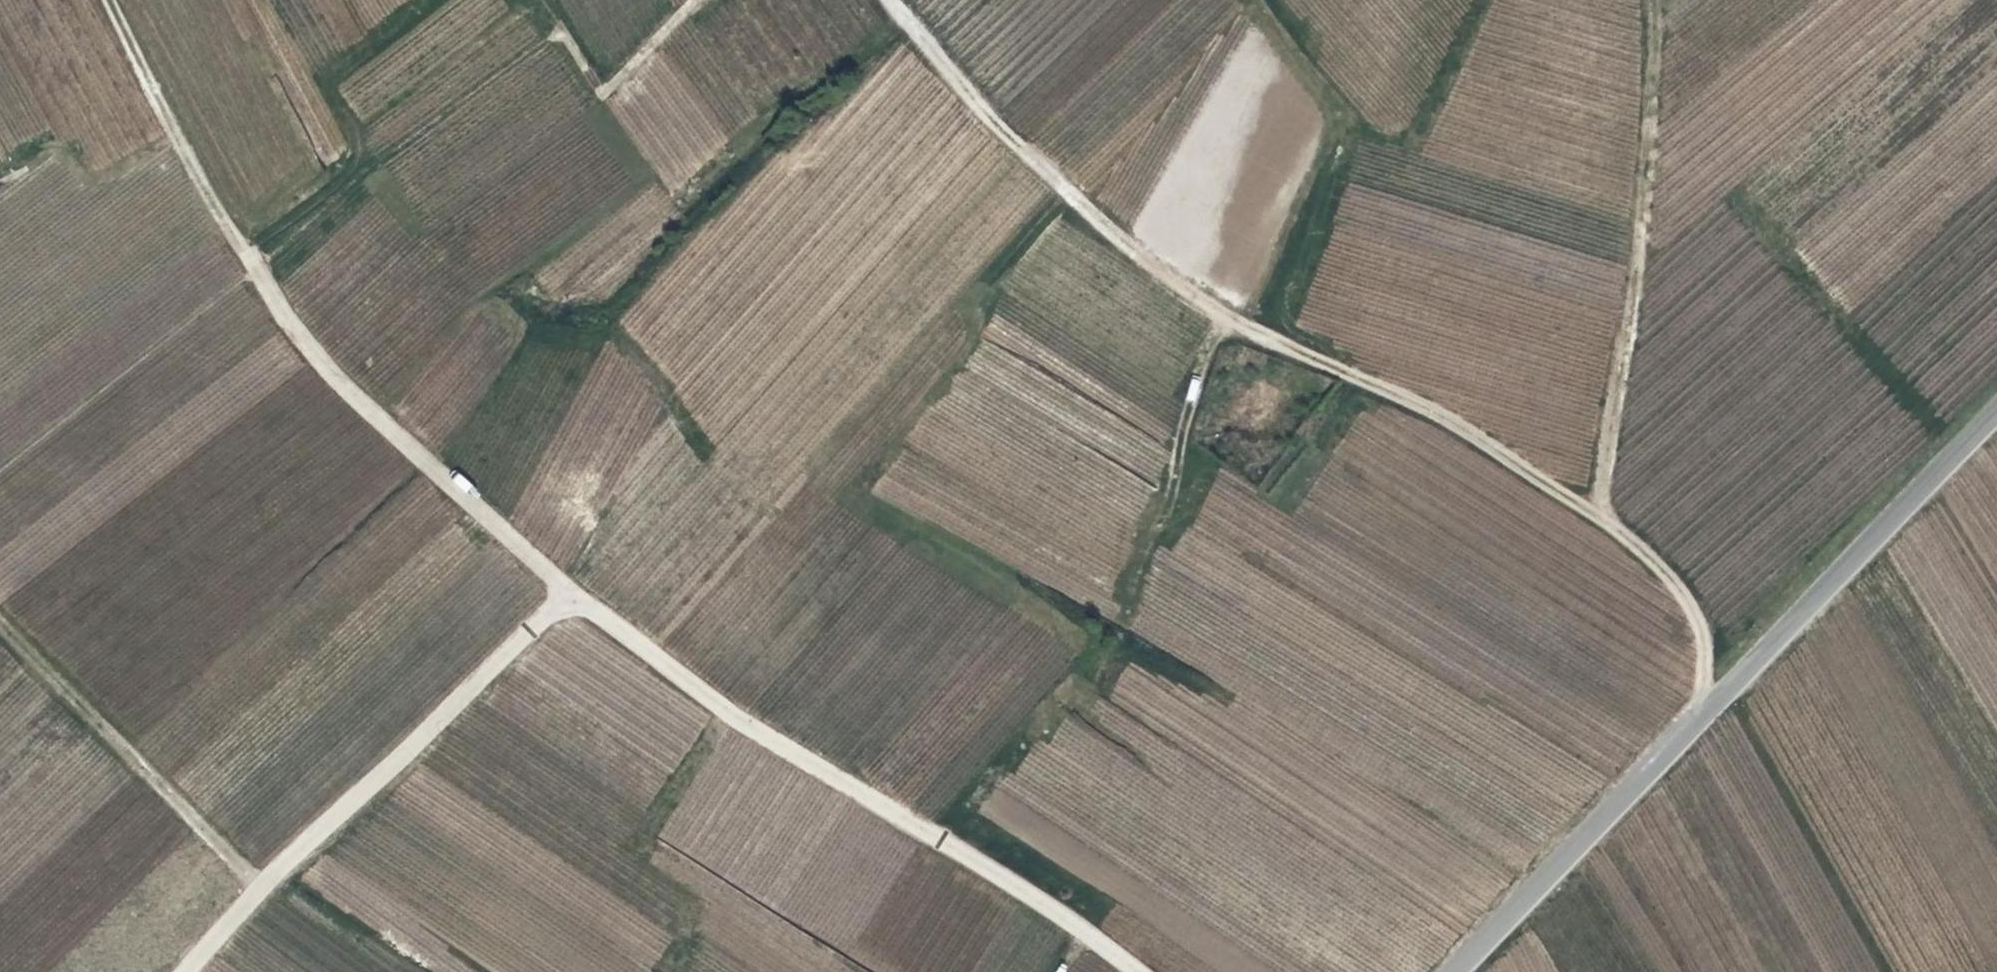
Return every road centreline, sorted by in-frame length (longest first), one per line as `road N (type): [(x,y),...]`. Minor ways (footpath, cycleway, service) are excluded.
road 1 (track): [(1123,971),(675,673),(277,325),(239,234)]
road 2 (track): [(1703,719),(1692,615),(1653,558),(1529,464),(1204,305),(967,102),(899,0)]
road 3 (tertiary): [(1456,971),(1996,419)]
road 4 (track): [(577,587),(177,971)]

